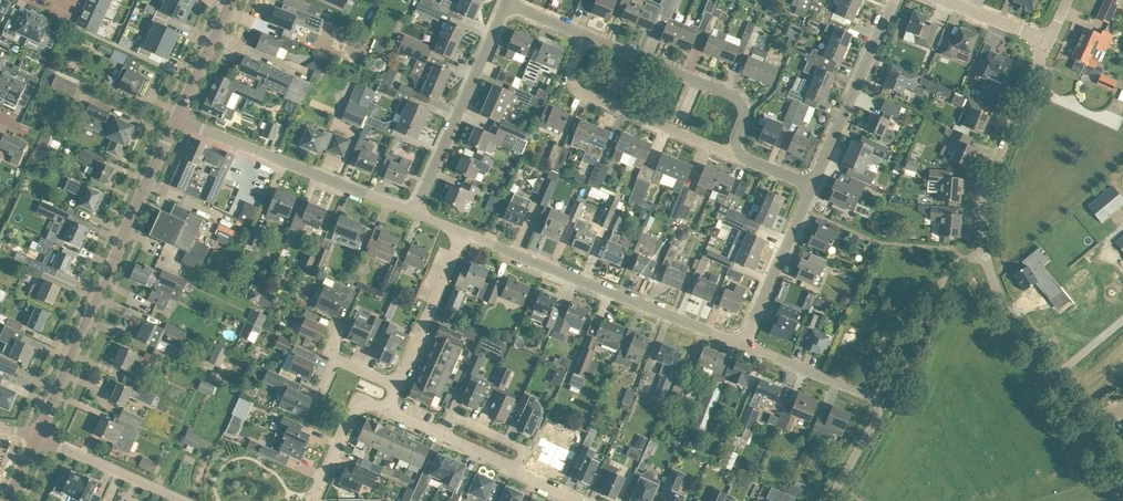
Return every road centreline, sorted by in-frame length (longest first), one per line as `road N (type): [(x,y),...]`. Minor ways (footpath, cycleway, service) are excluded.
road 1 (tertiary): [(1122,497),(1020,336),(986,256),(988,195),(1048,40)]
road 2 (tertiary): [(37,436),(176,119)]
road 3 (residential): [(744,343),(465,231)]
road 4 (residential): [(416,211),(176,119)]
road 5 (residential): [(829,500),(878,406),(866,394),(744,343)]
road 6 (residential): [(416,211),(507,3)]
road 7 (residential): [(732,154),(580,93),(570,73),(584,35)]
road 8 (residential): [(732,154),(745,115),(737,97),(584,35)]
road 9 (residential): [(812,186),(894,0)]
road 10 (residential): [(744,343),(812,186)]
road 11 (residential): [(397,386),(465,231)]
road 12 (tertiary): [(176,119),(232,0)]
road 13 (residential): [(386,412),(355,412),(314,500)]
road 14 (residential): [(443,435),(452,417),(526,451),(517,471)]

